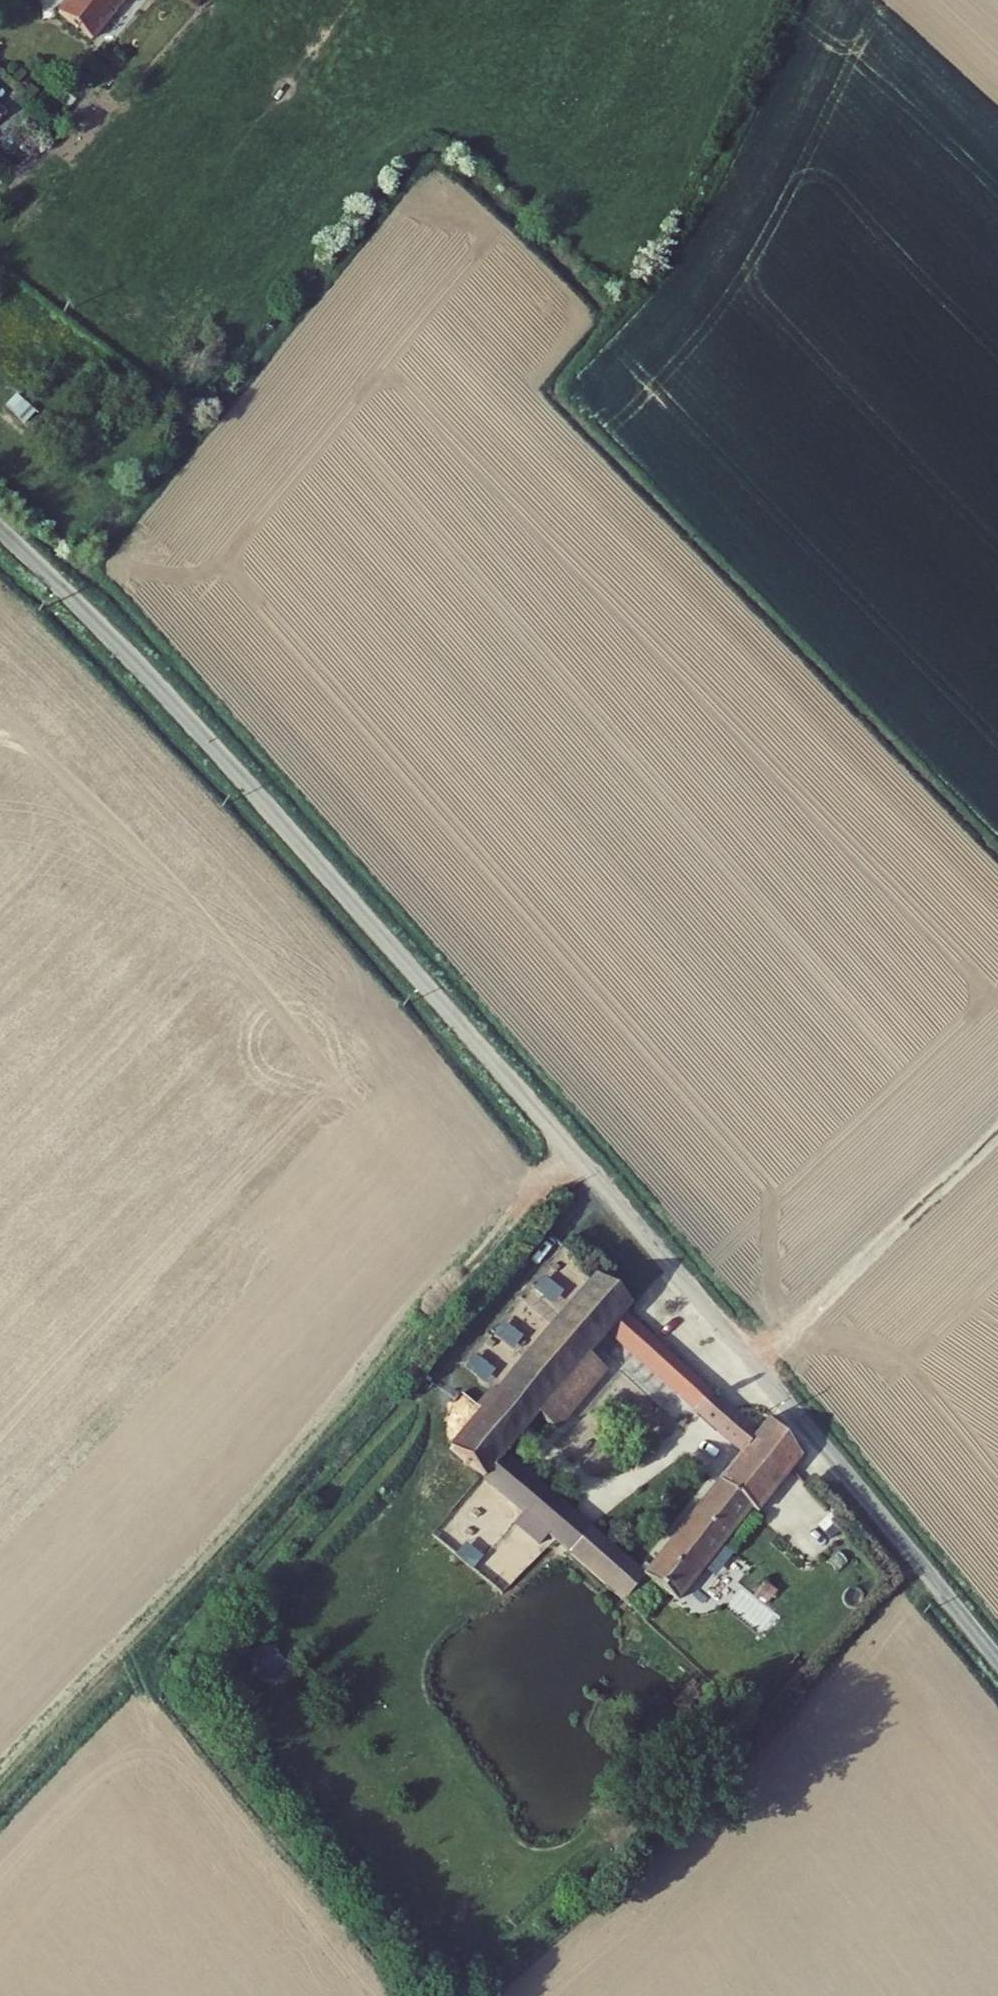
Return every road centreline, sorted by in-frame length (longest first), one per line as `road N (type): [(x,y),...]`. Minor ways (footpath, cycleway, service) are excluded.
road 1 (unclassified): [(0,528),(190,719),(366,916),(675,1269),(997,1658)]

